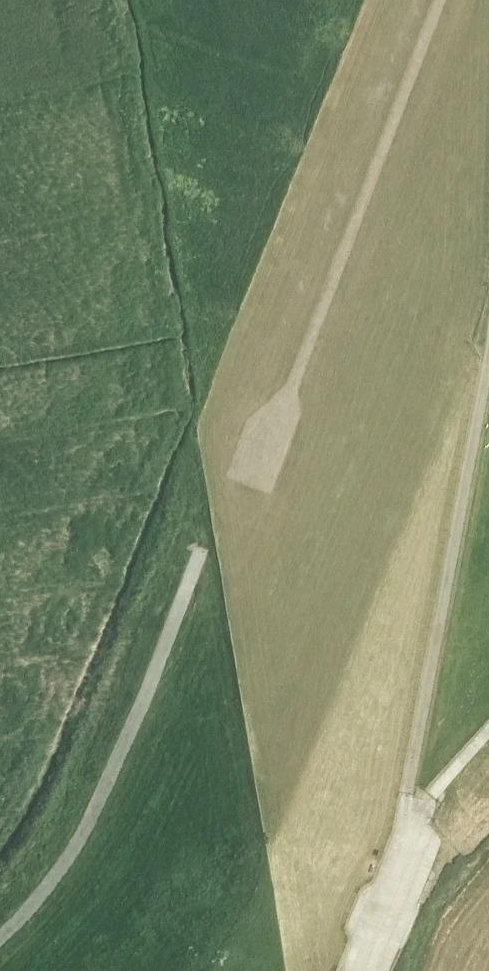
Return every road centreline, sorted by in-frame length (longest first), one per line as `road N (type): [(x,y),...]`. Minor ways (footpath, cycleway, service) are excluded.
road 1 (track): [(261,454),(445,0)]
road 2 (track): [(410,832),(406,794),(488,384)]
road 3 (track): [(0,939),(31,913),(86,839),(198,561)]

